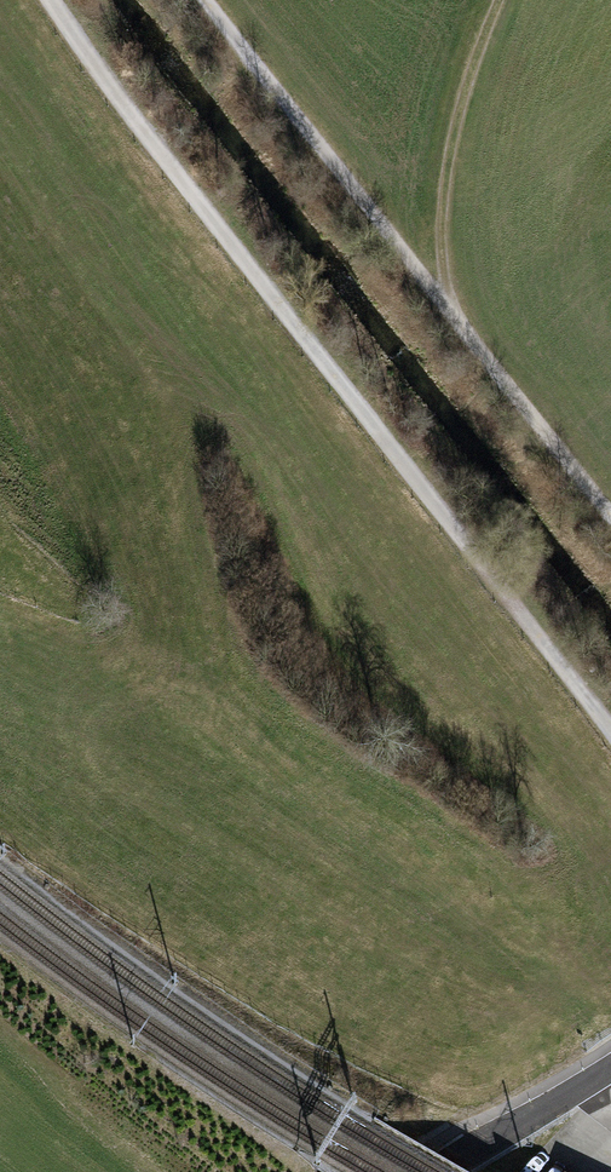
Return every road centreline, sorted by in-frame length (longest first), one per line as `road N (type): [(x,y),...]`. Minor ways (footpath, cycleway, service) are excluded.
road 1 (track): [(49,0),(136,125),(610,732)]
road 2 (track): [(610,517),(207,0)]
road 3 (residential): [(444,1171),(610,1067)]

